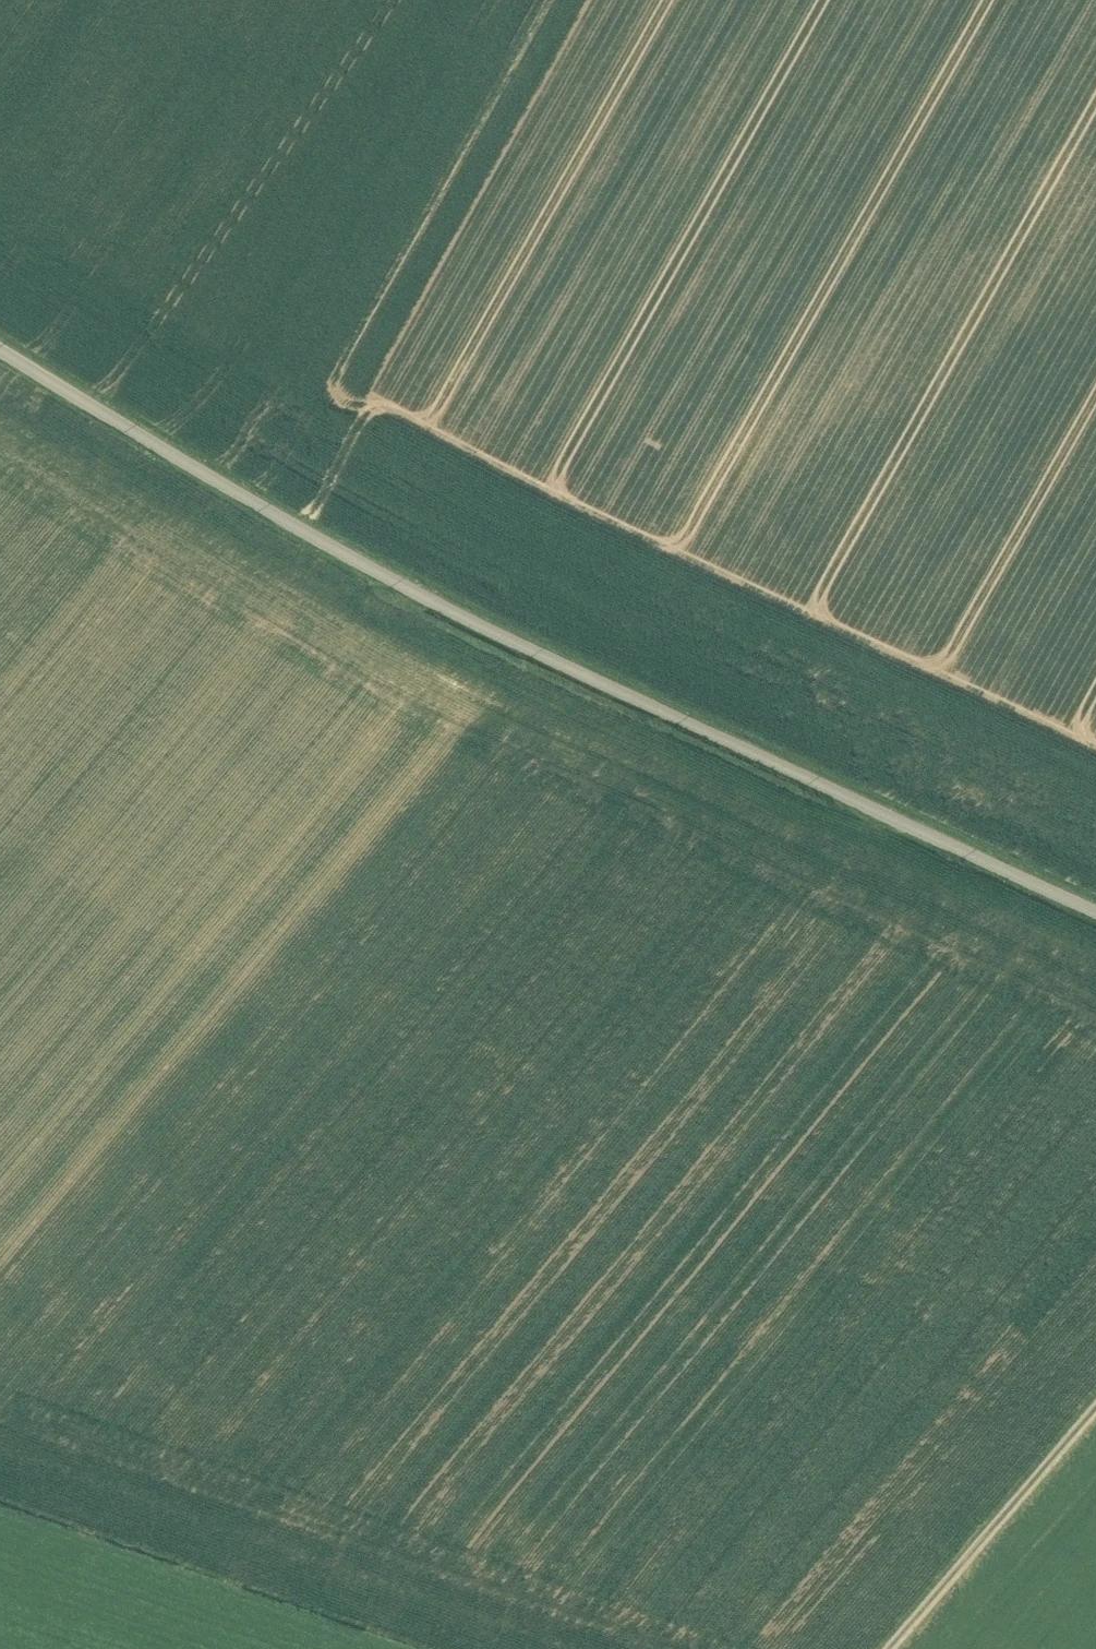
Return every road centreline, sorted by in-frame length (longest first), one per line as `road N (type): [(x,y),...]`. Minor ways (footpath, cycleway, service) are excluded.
road 1 (unclassified): [(0,348),(384,576),(1095,914)]
road 2 (track): [(1095,1407),(889,1648)]

